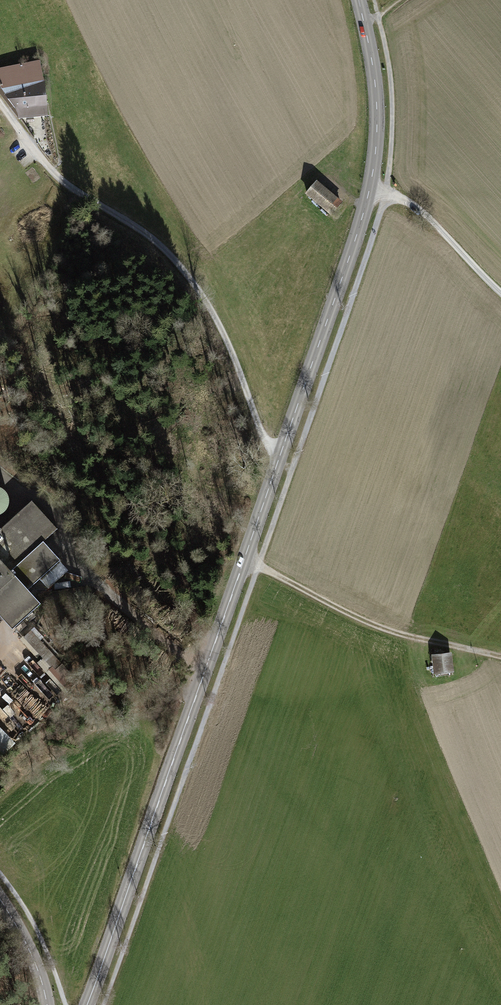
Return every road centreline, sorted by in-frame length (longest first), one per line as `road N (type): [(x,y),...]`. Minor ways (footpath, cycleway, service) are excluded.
road 1 (tertiary): [(87,1004),(363,213),(377,106),(358,0)]
road 2 (track): [(0,104),(54,174),(143,229),(184,270),(225,338),(279,459)]
road 3 (track): [(244,560),(372,625),(500,657)]
road 4 (track): [(500,293),(419,208),(369,190)]

